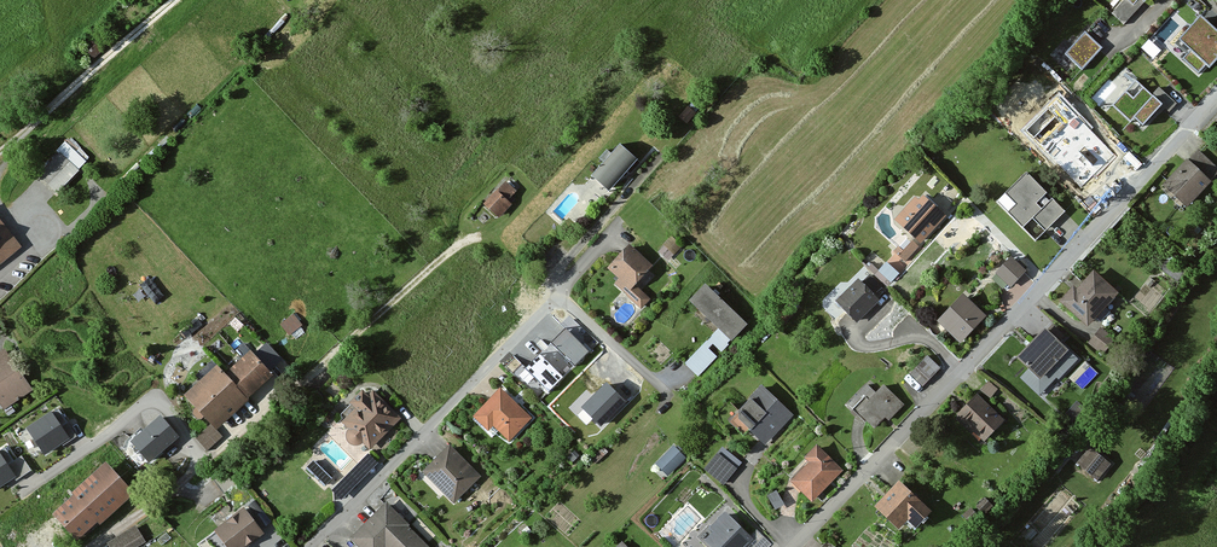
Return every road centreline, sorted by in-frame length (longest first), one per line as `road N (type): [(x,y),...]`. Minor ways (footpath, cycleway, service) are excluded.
road 1 (residential): [(1216,90),(788,546)]
road 2 (residential): [(309,546),(553,298)]
road 3 (residential): [(89,546),(298,384)]
road 4 (track): [(298,384),(451,250),(480,235)]
road 5 (residential): [(0,150),(174,0)]

